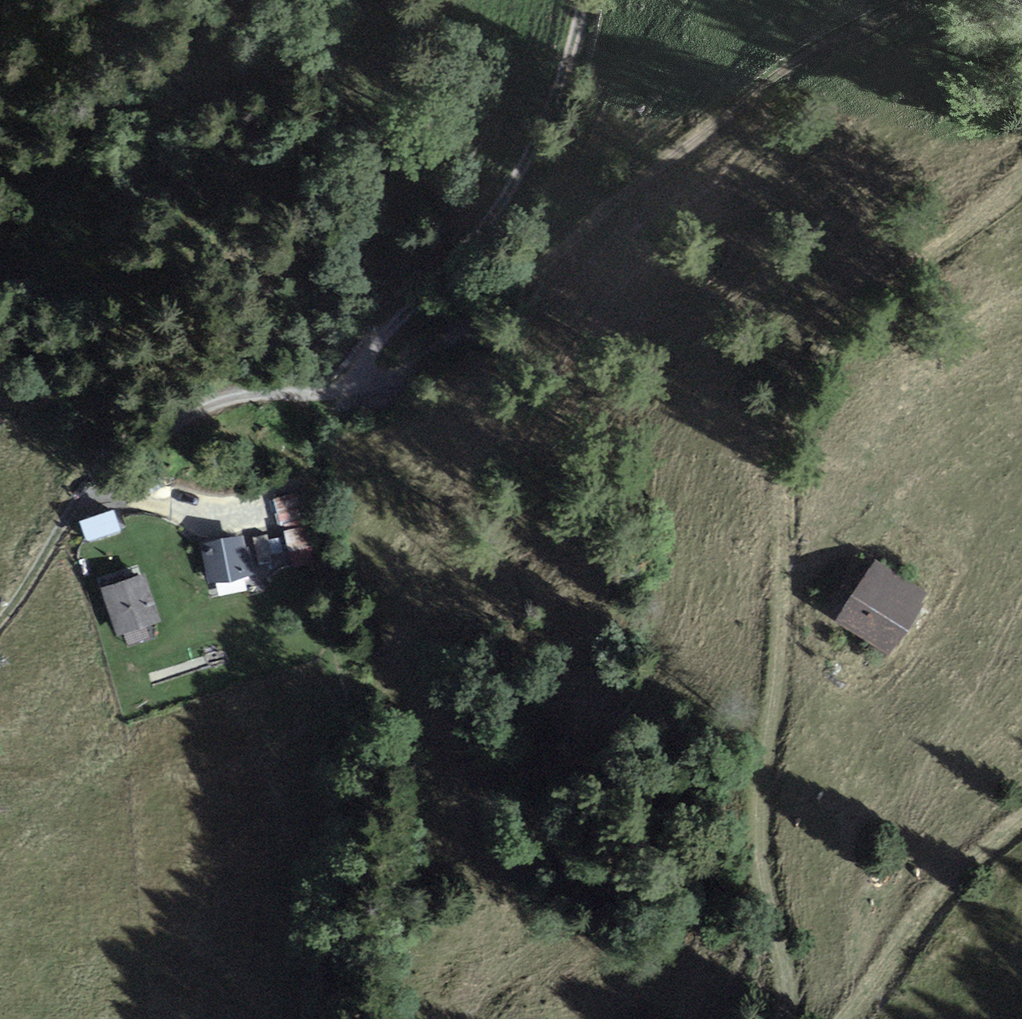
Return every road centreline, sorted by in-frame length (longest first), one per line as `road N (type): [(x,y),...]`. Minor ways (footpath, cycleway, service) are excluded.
road 1 (track): [(584,0),(570,62),(507,203),(436,294),(368,360),(365,382),(373,389),(393,386),(802,57),(915,0)]
road 2 (track): [(1021,181),(921,261),(850,291),(799,354),(786,396),(779,667),(758,860),(790,987),(786,1018)]
road 3 (track): [(0,622),(93,488),(158,436),(240,398),(308,396),(365,382)]
road 4 (track): [(851,1018),(932,906),(980,854),(1021,827)]
road 5 (track): [(263,519),(218,518),(89,494)]

